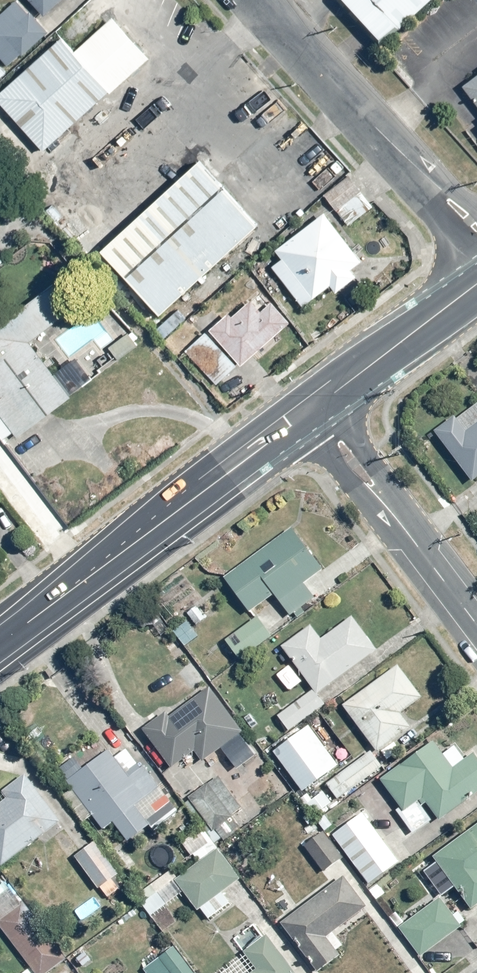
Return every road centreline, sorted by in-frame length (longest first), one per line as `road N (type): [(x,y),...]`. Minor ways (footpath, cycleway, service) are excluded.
road 1 (secondary): [(0,645),(315,408)]
road 2 (residential): [(476,232),(354,114),(255,0)]
road 3 (unclassified): [(476,625),(315,408)]
road 4 (secondary): [(315,408),(476,283)]

